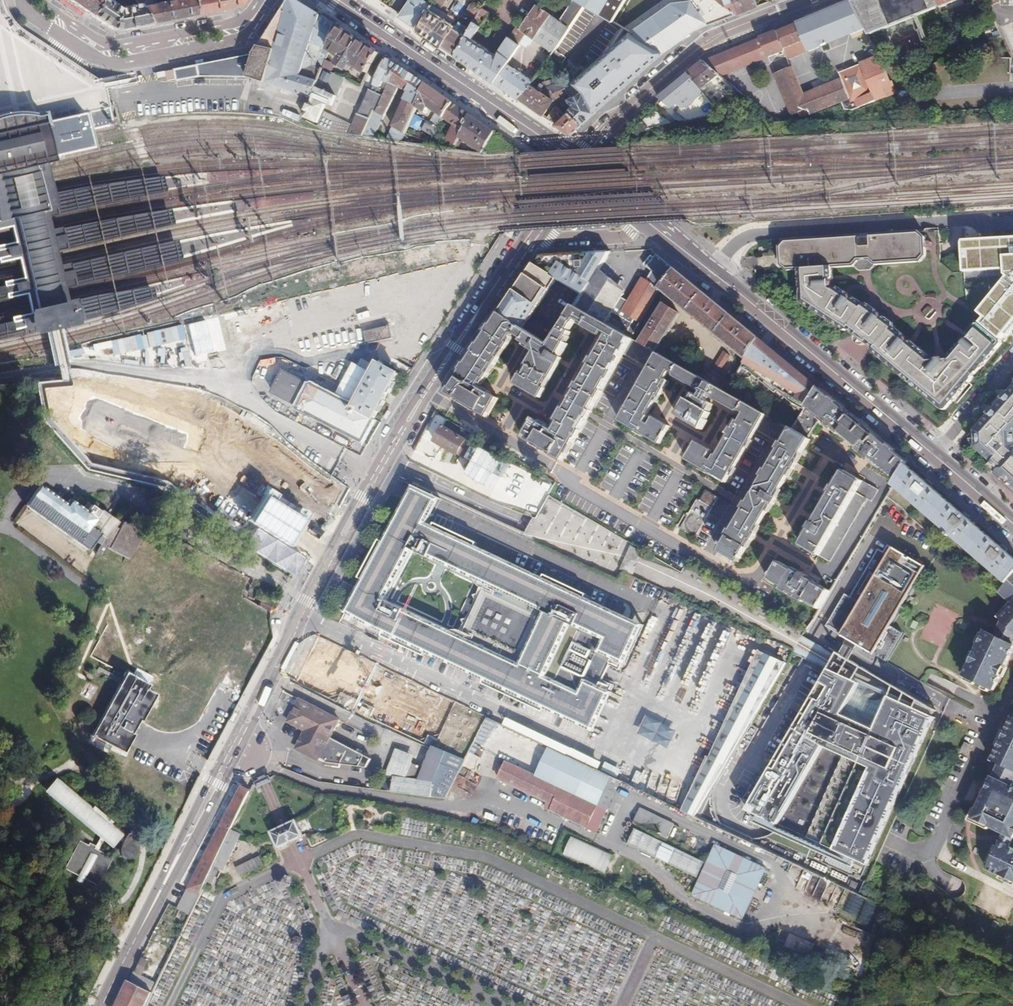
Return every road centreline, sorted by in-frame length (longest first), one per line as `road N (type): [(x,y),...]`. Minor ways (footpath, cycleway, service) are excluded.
road 1 (secondary): [(529,234),(389,454),(300,613),(101,1005)]
road 2 (primary): [(716,275),(1012,523)]
road 3 (residential): [(1012,222),(759,235),(744,240),(716,275)]
road 4 (primary): [(335,0),(574,165)]
road 5 (tertiary): [(805,0),(715,35),(574,165)]
road 6 (residential): [(22,0),(67,39),(114,63),(234,40),(253,19)]
road 7 (residential): [(253,19),(112,47),(43,0)]
road 8 (residential): [(529,234),(631,234),(645,221)]

